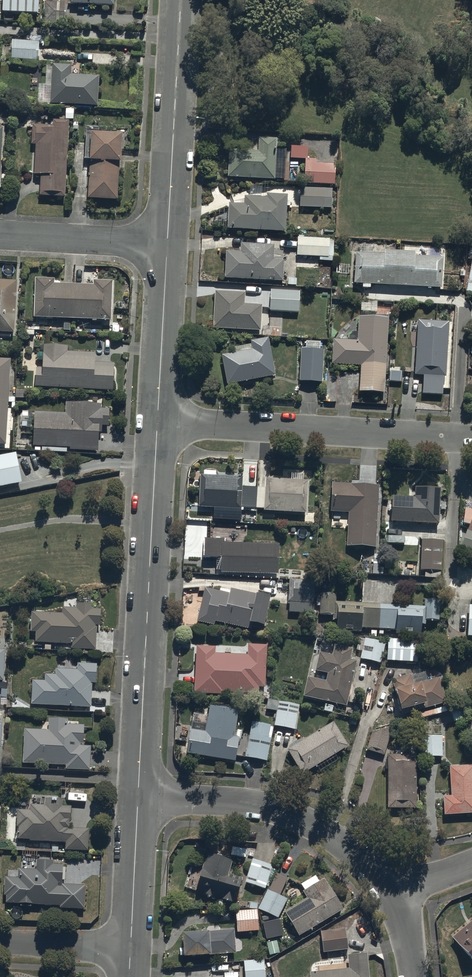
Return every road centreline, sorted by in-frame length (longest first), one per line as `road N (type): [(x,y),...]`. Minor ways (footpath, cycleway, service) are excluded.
road 1 (tertiary): [(157,422),(138,795)]
road 2 (residential): [(157,422),(471,440)]
road 3 (residential): [(138,795),(276,809),(342,842),(396,892)]
road 4 (tertiary): [(181,0),(167,242)]
road 5 (tertiary): [(167,242),(157,422)]
road 6 (residential): [(167,242),(0,234)]
road 7 (tertiary): [(138,795),(130,949)]
road 8 (residential): [(130,949),(0,942)]

